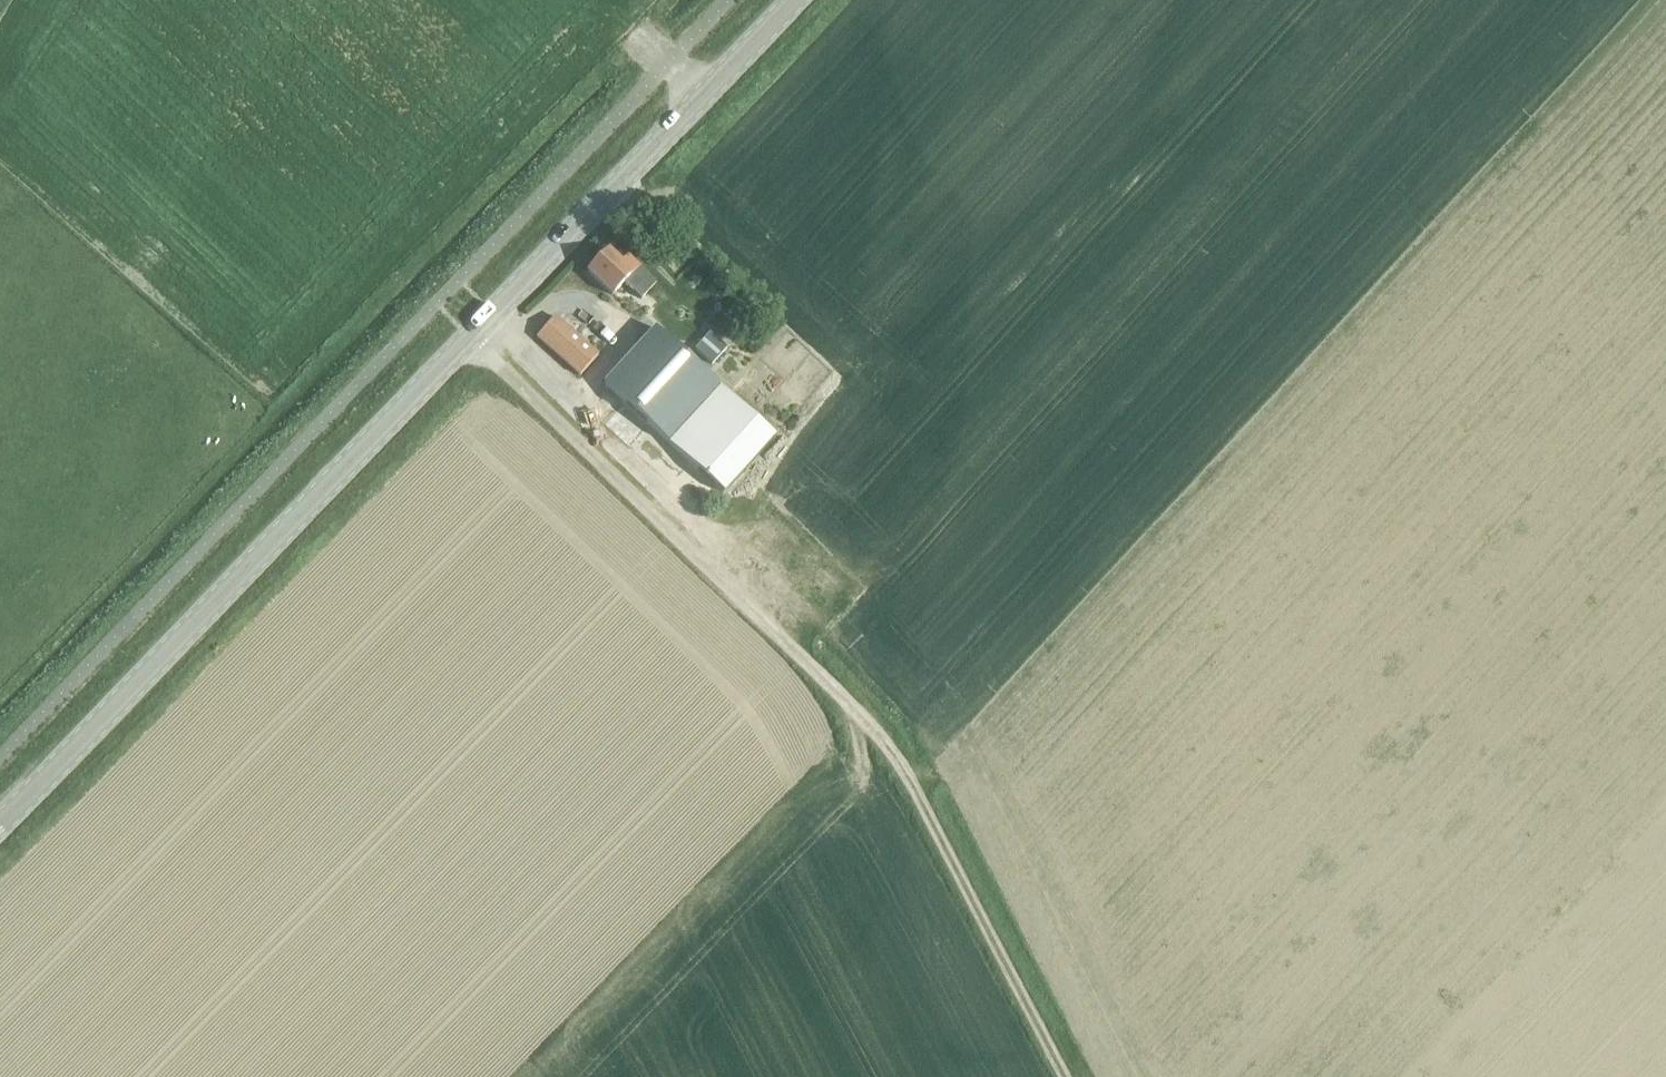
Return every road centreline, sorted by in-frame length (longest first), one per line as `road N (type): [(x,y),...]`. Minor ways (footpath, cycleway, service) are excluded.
road 1 (secondary): [(0,822),(796,0)]
road 2 (track): [(1066,1076),(899,763),(513,380)]

